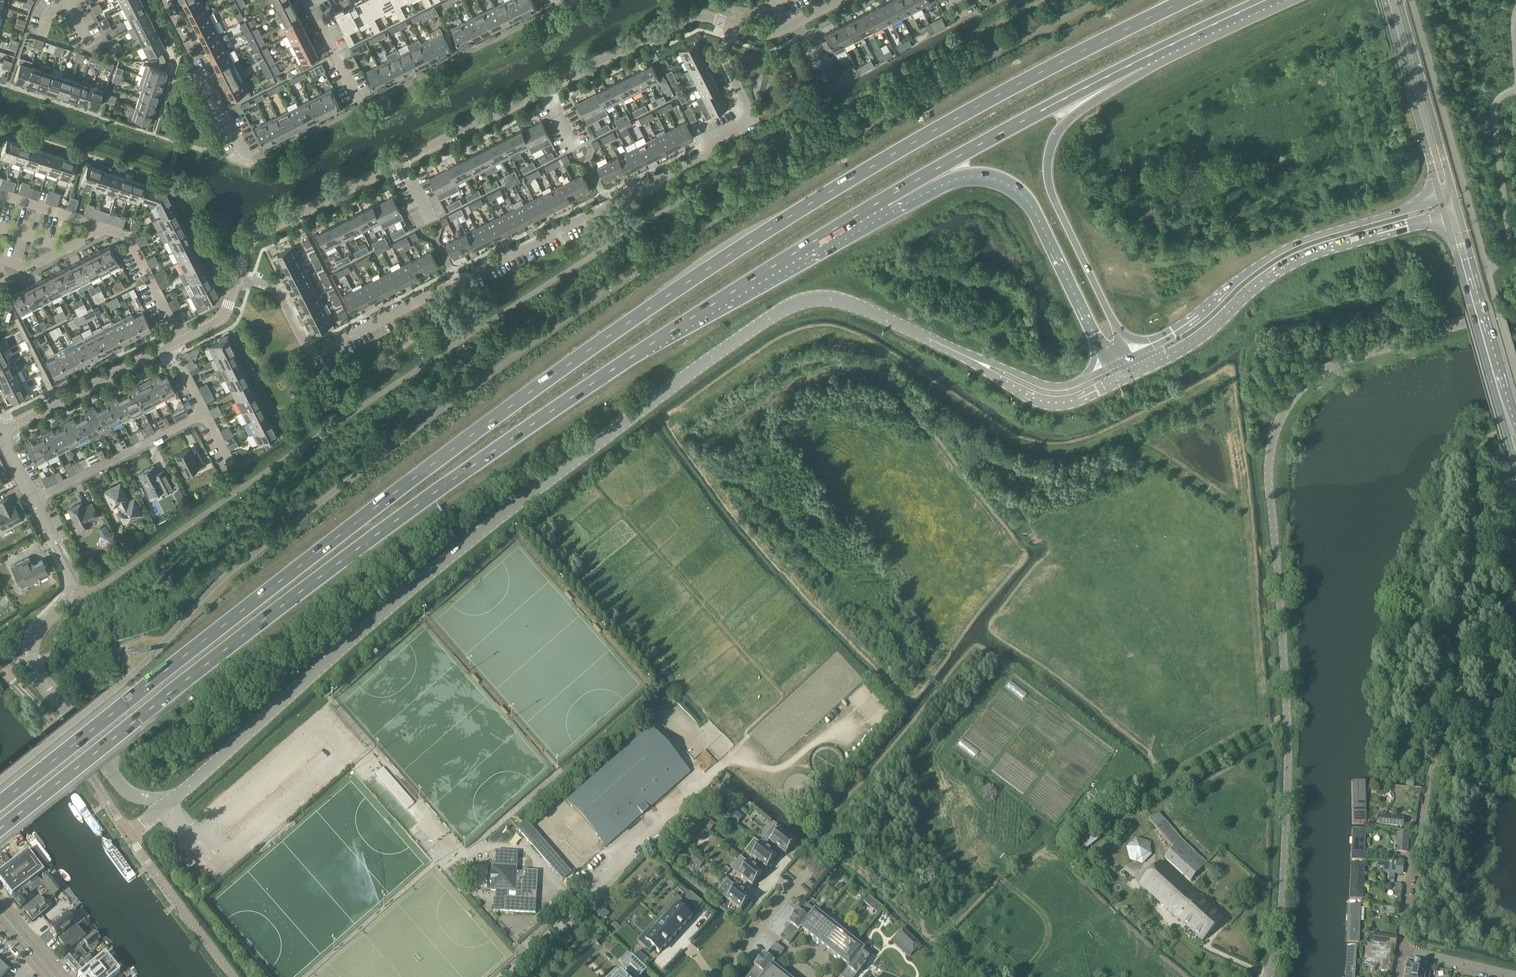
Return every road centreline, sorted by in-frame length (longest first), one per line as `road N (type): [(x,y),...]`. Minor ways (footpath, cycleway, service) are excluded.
road 1 (primary): [(1189,0),(976,105),(687,280),(0,798)]
road 2 (primary): [(0,824),(560,406),(881,201)]
road 3 (unclassified): [(128,837),(631,420),(788,312),(817,303),(847,308),(969,357)]
road 4 (unclassified): [(1515,310),(1347,360),(1314,379),(1279,426),(1271,455),(1288,739),(1280,921),(1268,976)]
road 5 (residential): [(237,281),(282,298),(315,358),(610,210),(743,127),(748,115),(723,61),(734,26)]
road 6 (residential): [(237,281),(244,256),(270,229),(676,25),(701,18),(734,26)]
road 7 (primary): [(1135,355),(1049,182),(1047,162),(1069,120),(1172,48)]
road 8 (secondary): [(1132,377),(1200,341),(1295,262),(1447,216)]
road 9 (secondary): [(1442,201),(1287,247),(1176,334),(1135,355)]
road 10 (primary): [(881,201),(959,179),(1008,185),(1035,209),(1110,367)]
road 11 (primary): [(881,201),(1172,48)]
road 12 (secondary): [(1457,204),(1402,0)]
road 13 (unclassified): [(128,837),(90,773),(0,673)]
road 14 (secondary): [(1388,0),(1442,201)]
road 15 (residential): [(33,502),(204,414)]
road 16 (residential): [(0,434),(169,348)]
road 17 (residential): [(247,165),(166,0)]
road 18 (unclassified): [(969,357),(1051,406),(1132,377)]
road 19 (unclassified): [(232,976),(128,837)]
road 20 (residential): [(1404,951),(1427,799)]
road 21 (unclassified): [(1110,367),(1052,386),(969,357)]
road 22 (secondary): [(1515,441),(1478,301)]
road 23 (residential): [(109,230),(125,235),(178,344)]
road 24 (residential): [(722,976),(790,893),(772,878)]

